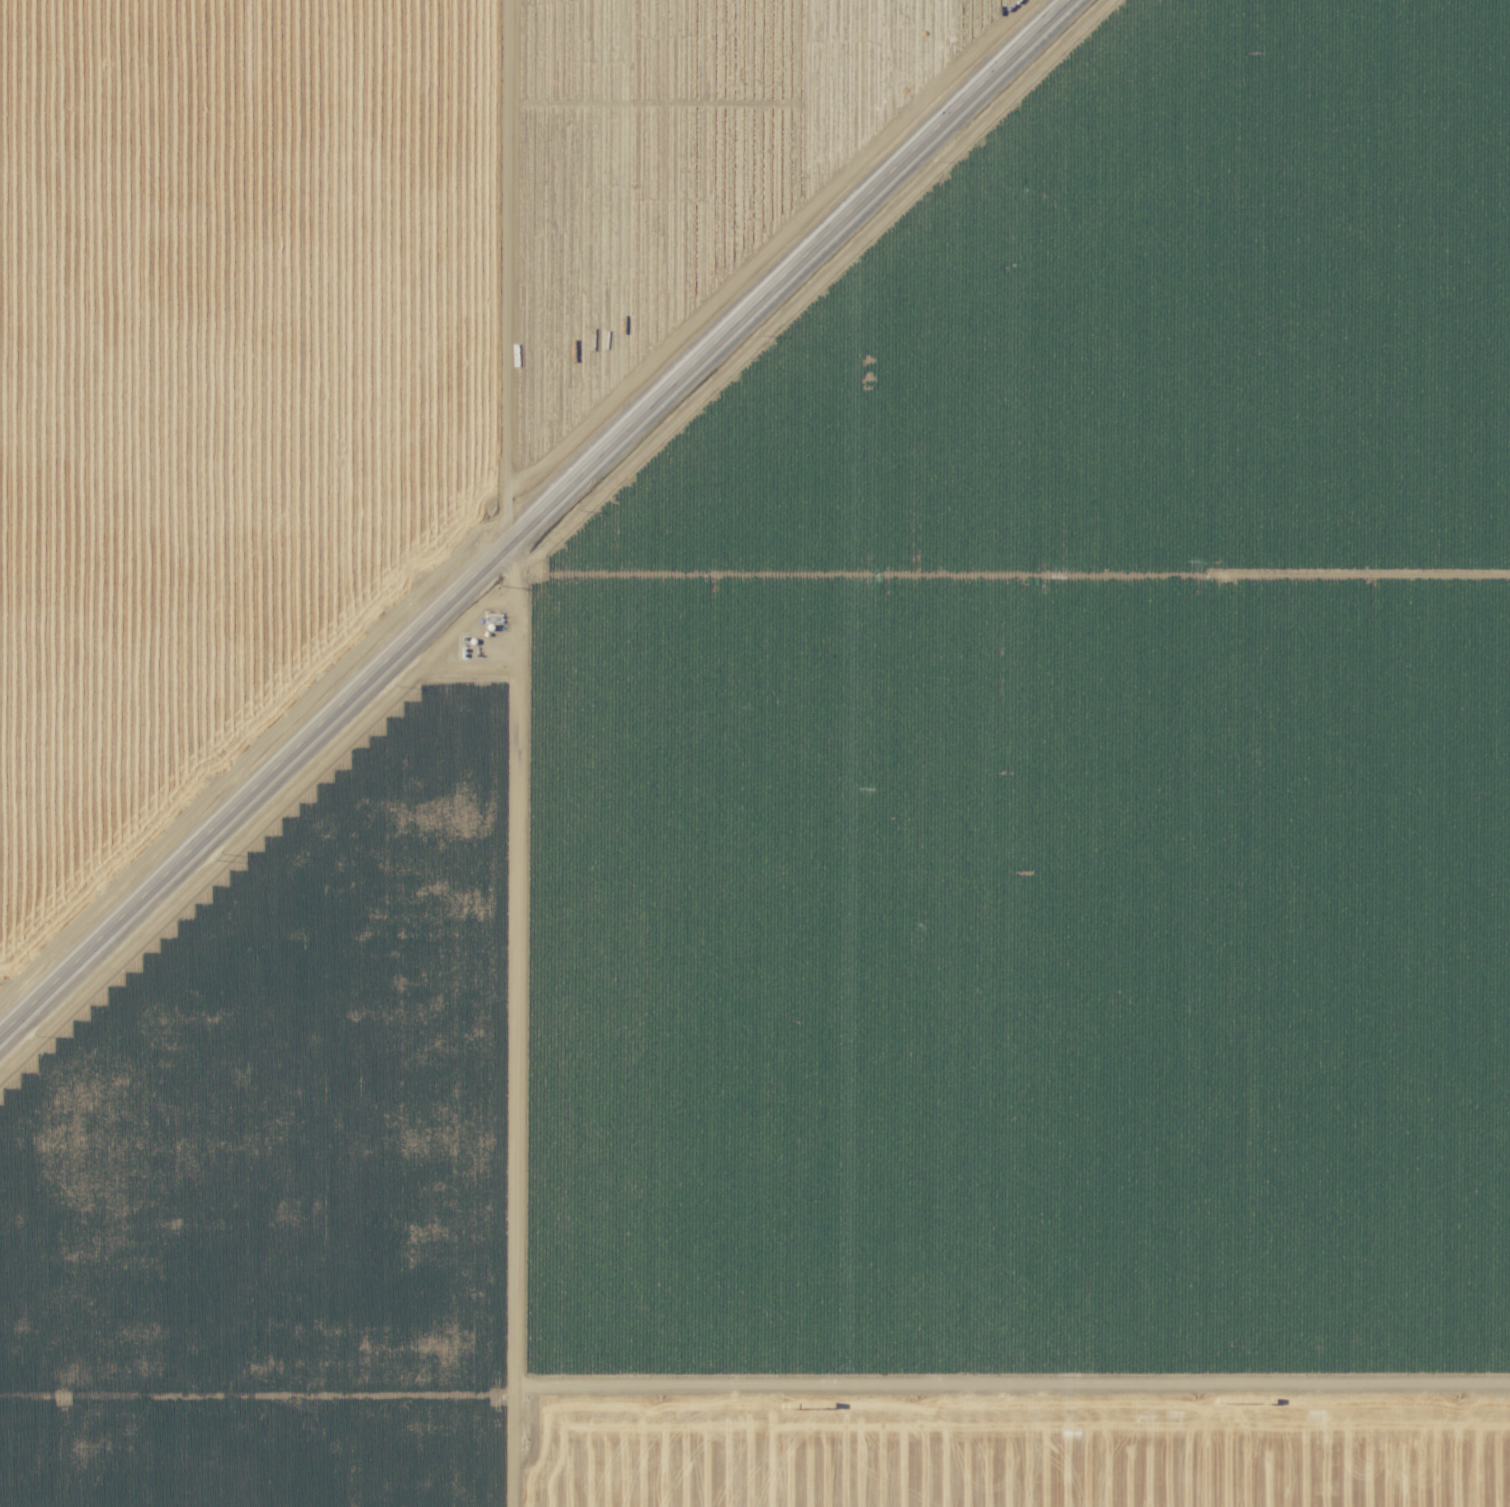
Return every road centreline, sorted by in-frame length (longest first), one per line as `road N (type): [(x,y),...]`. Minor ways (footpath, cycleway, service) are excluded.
road 1 (secondary): [(0,1051),(1088,0)]

